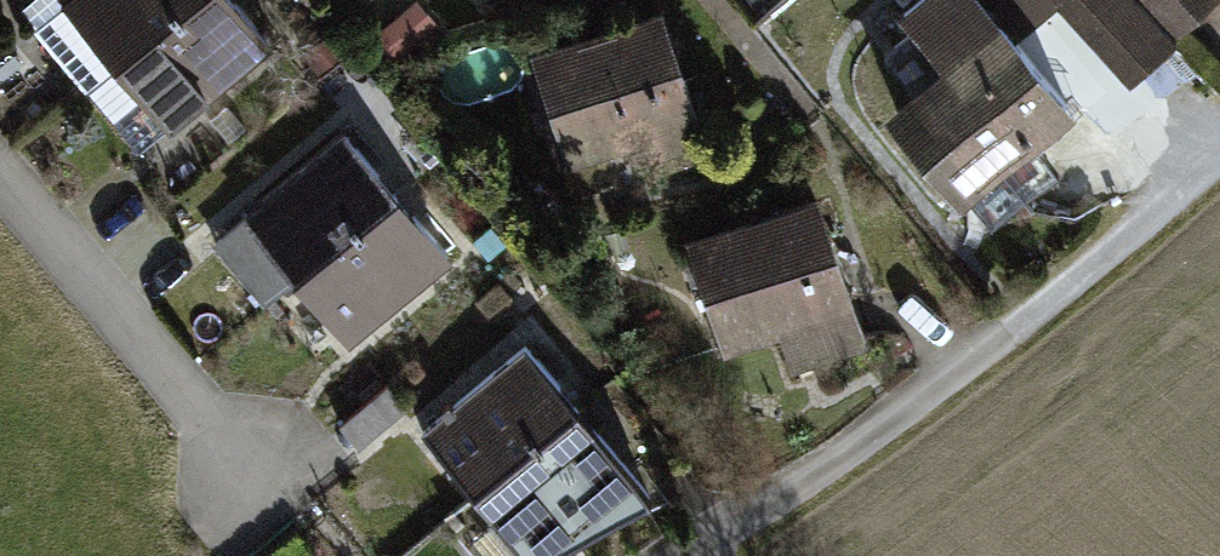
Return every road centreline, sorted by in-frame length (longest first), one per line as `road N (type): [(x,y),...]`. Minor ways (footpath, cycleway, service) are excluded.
road 1 (residential): [(1219,146),(1144,221),(1013,329),(836,456),(677,555)]

